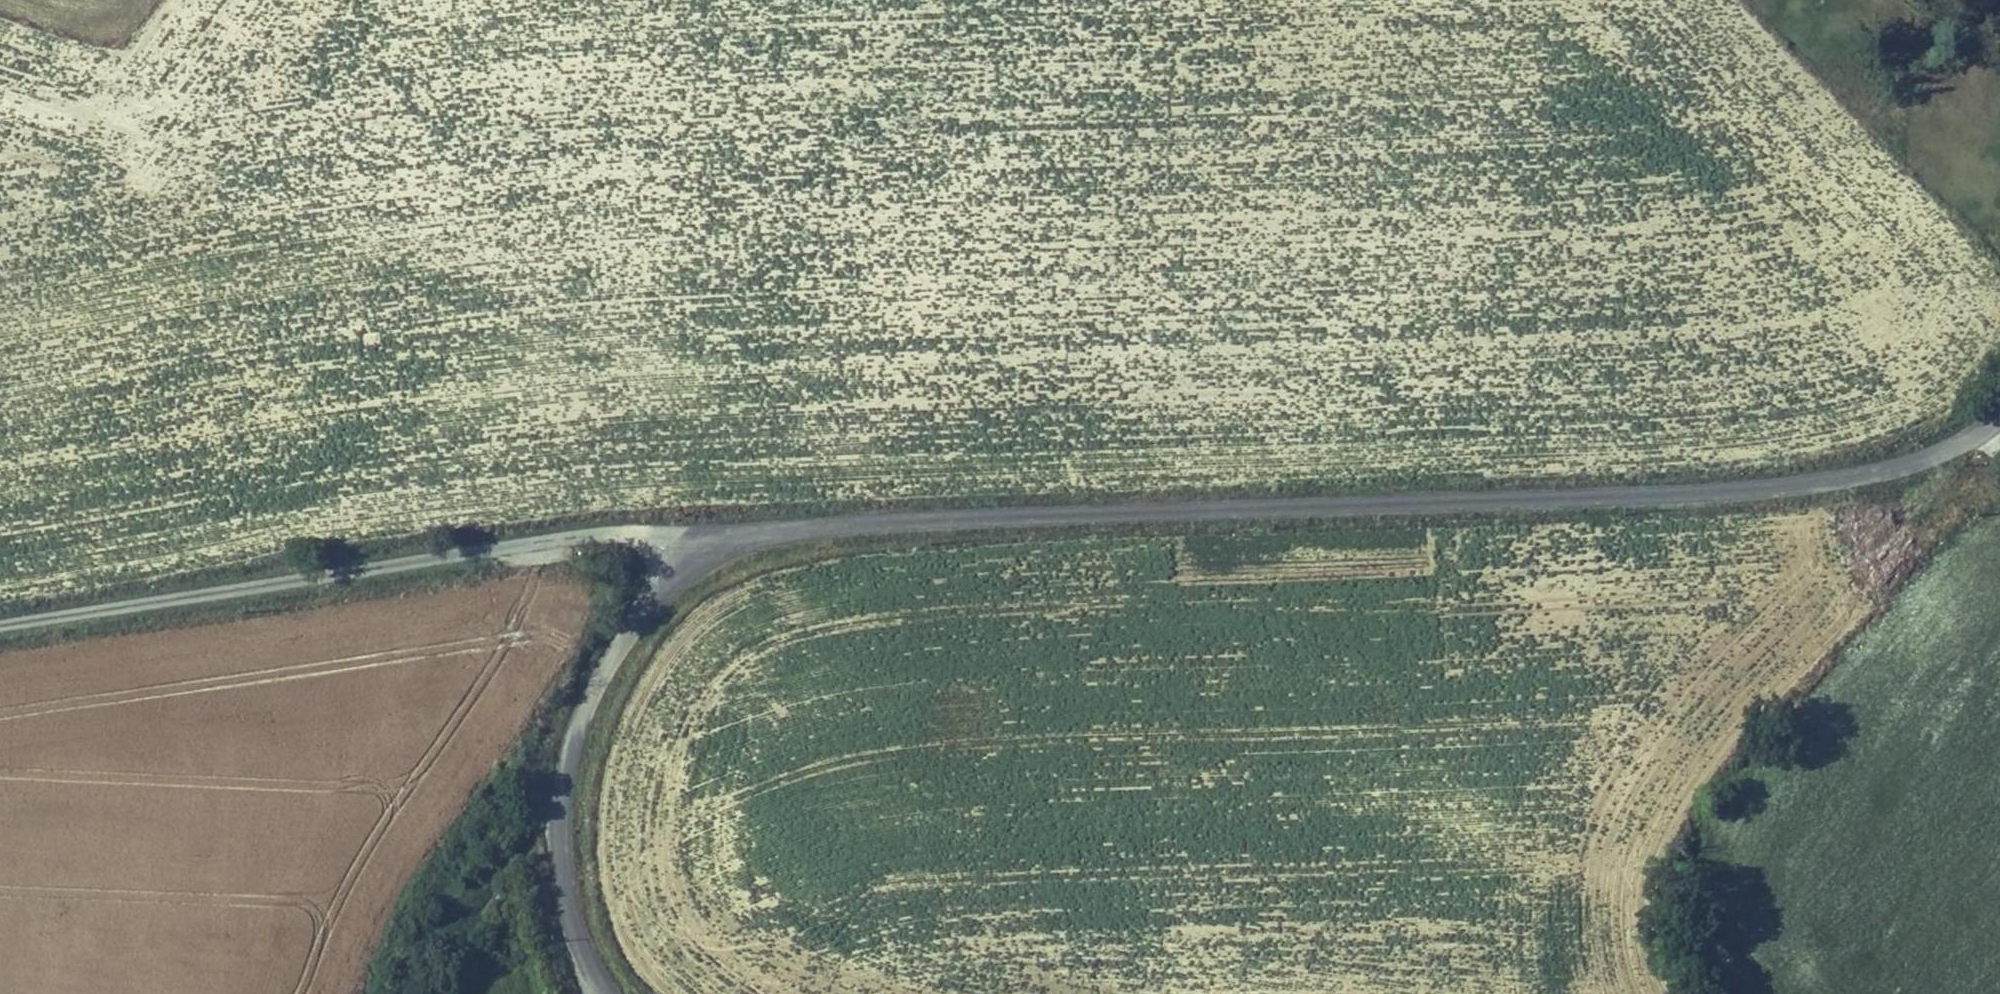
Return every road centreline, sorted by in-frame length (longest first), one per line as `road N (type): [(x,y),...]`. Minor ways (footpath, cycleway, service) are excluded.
road 1 (tertiary): [(1999,419),(1908,463),(1805,484),(792,527),(687,564)]
road 2 (unclassified): [(687,564),(623,532),(0,627)]
road 3 (tertiary): [(687,564),(612,660),(588,704),(566,780),(571,903),(580,941),(609,993)]

